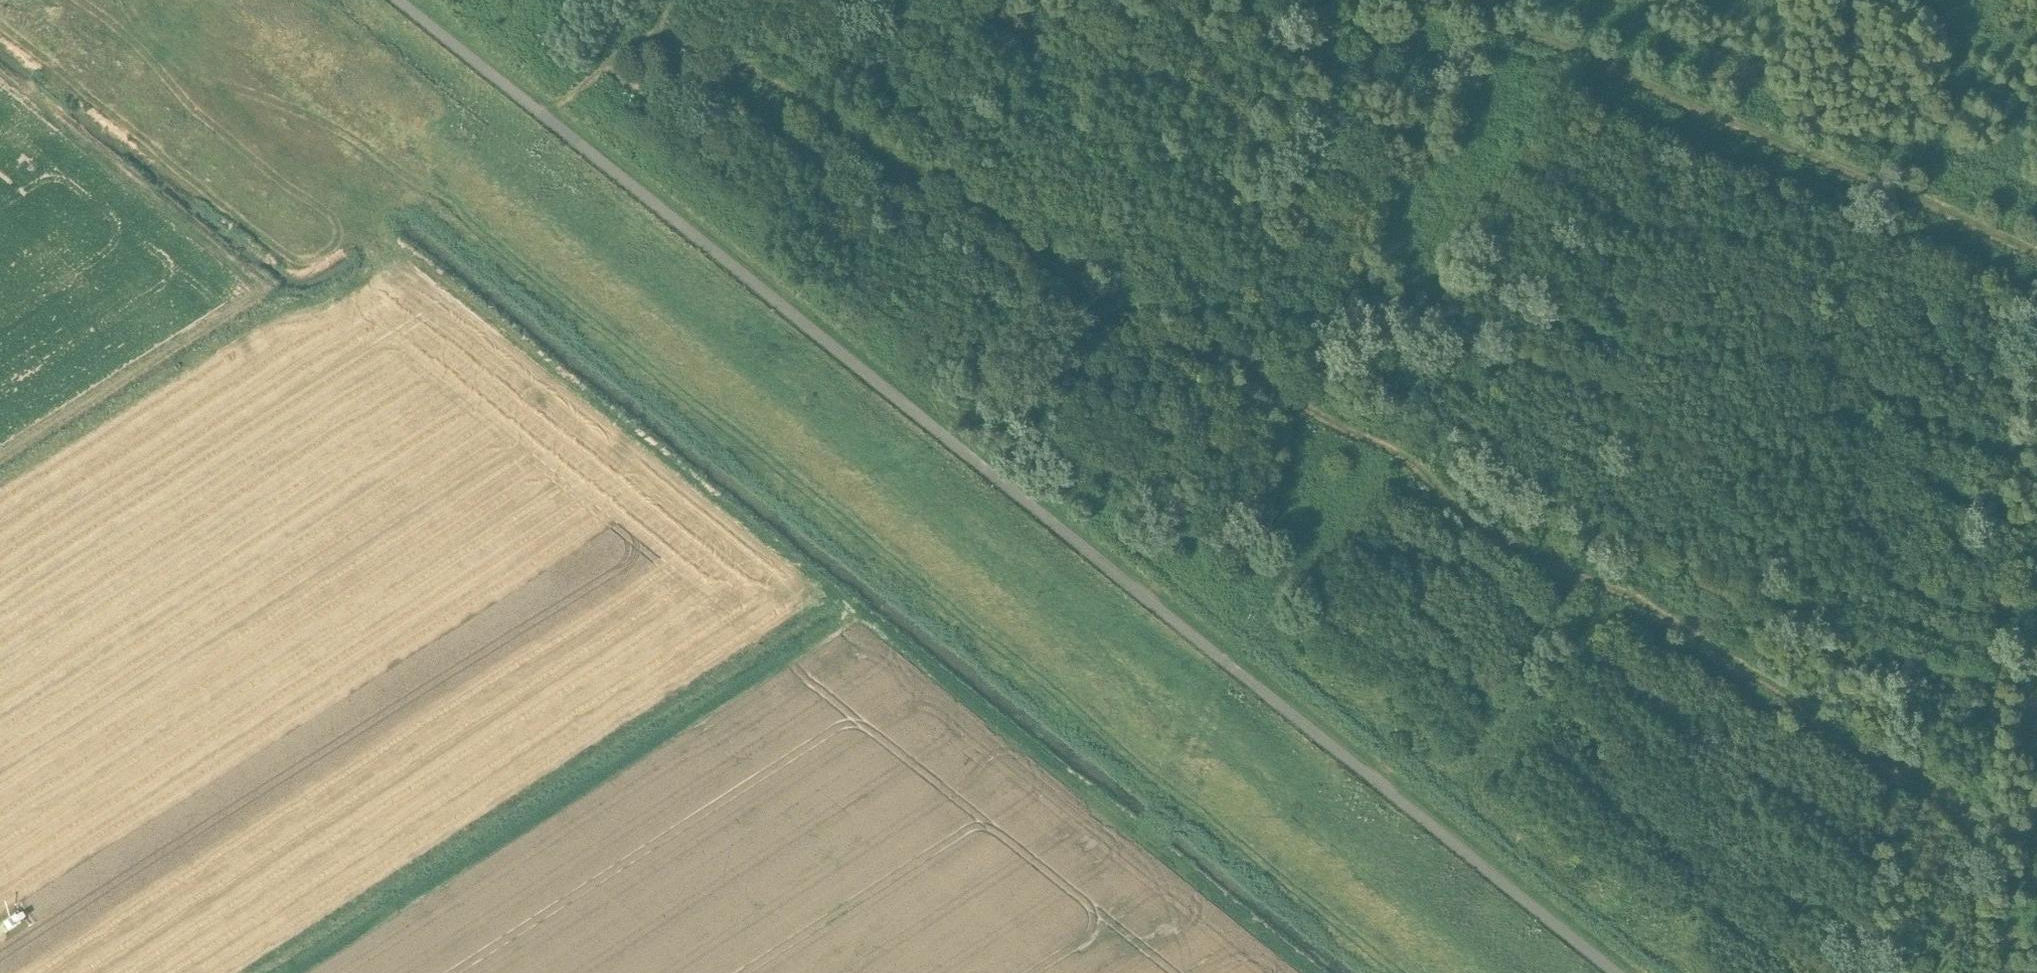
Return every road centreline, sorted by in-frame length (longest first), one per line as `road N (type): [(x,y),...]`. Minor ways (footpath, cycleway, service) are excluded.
road 1 (track): [(2036,253),(1908,190),(1447,0)]
road 2 (track): [(142,0),(104,47),(35,106)]

